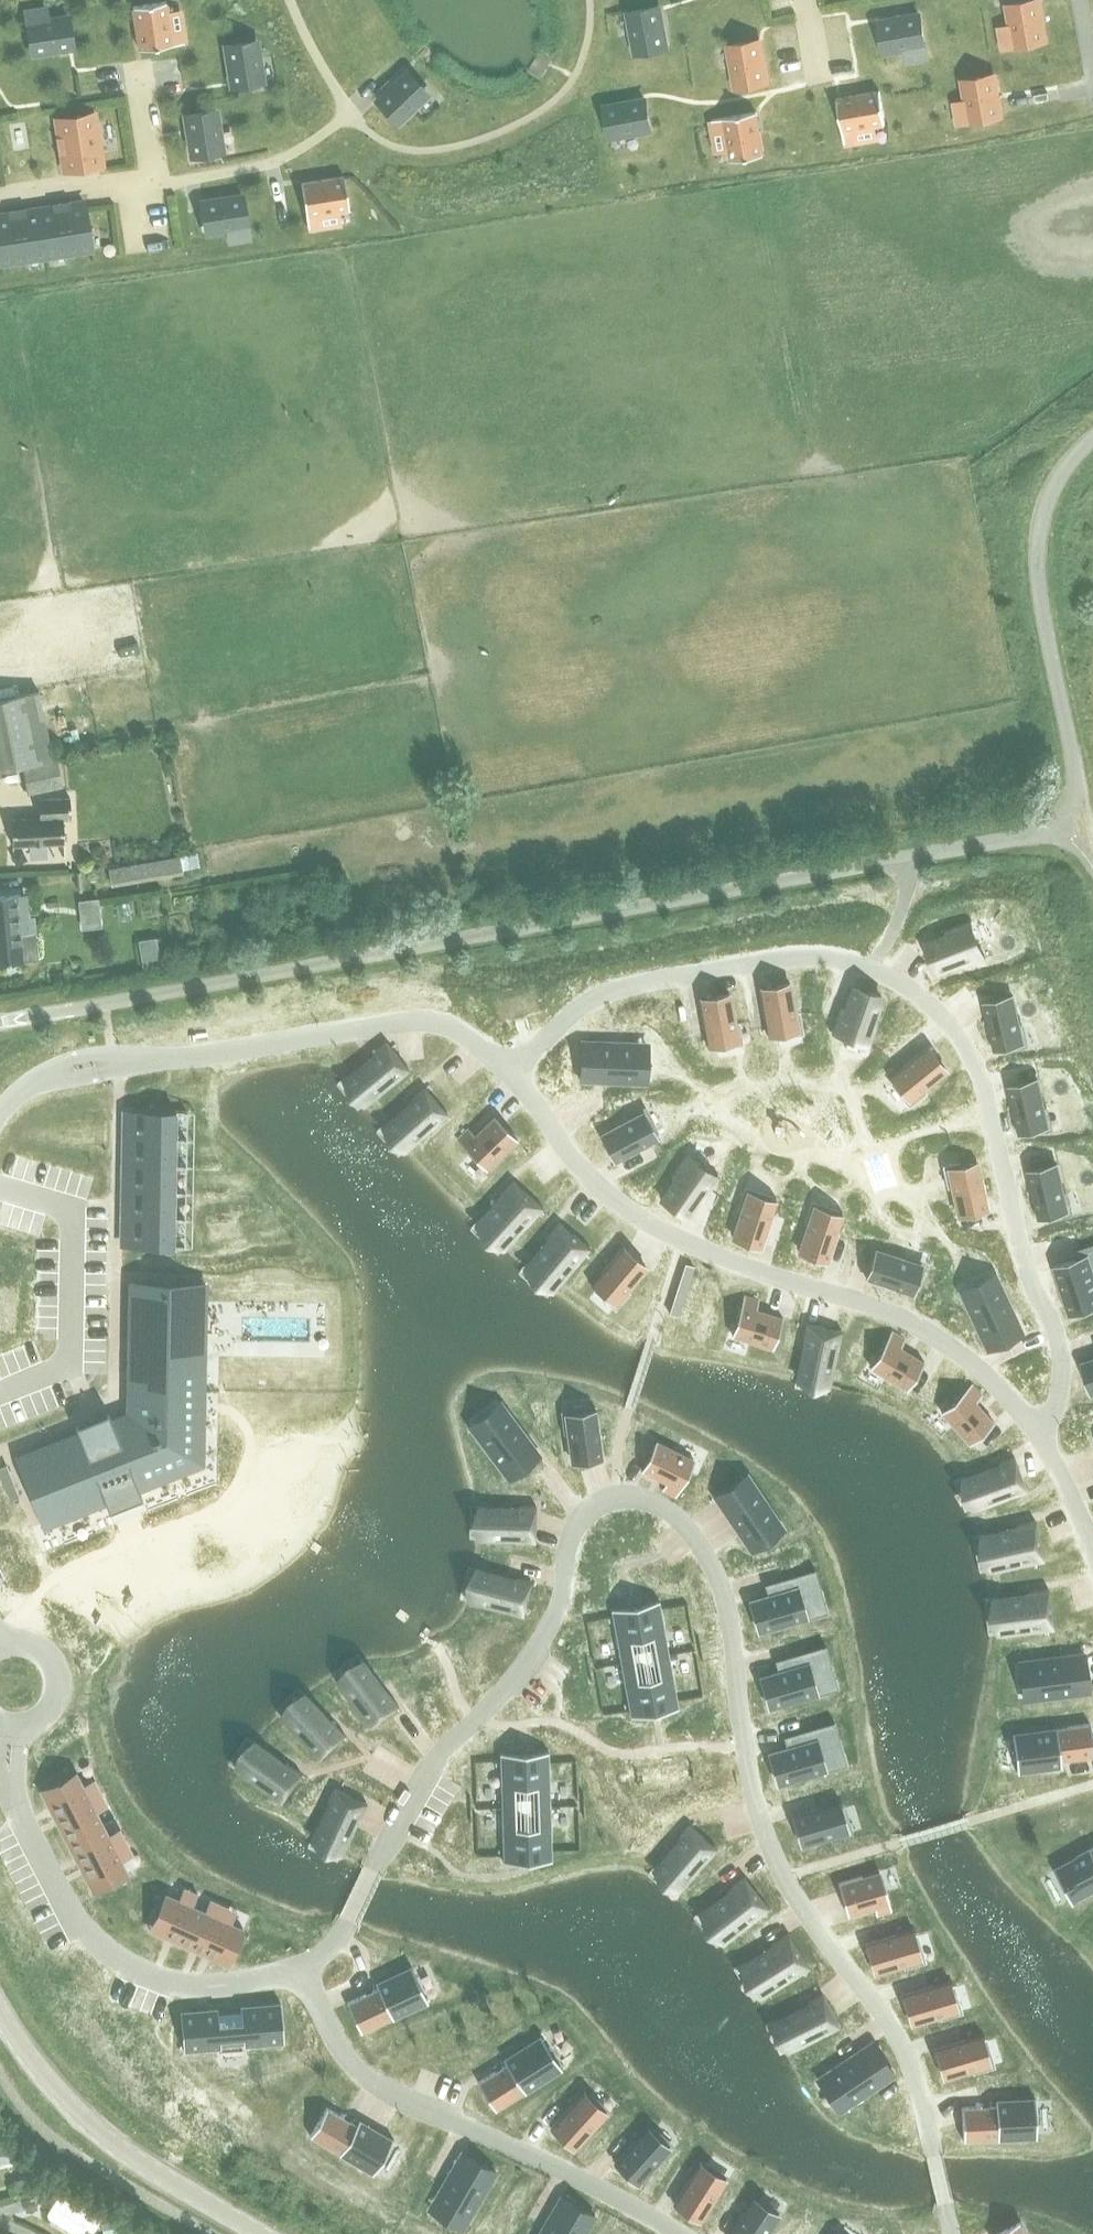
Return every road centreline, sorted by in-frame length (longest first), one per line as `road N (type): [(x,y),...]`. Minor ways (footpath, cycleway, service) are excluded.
road 1 (unclassified): [(0,1023),(1051,834),(1070,811),(1077,785),(1037,549),(1055,486),(1092,437)]
road 2 (tertiary): [(259,2233),(133,2161),(83,2120),(0,2016)]

